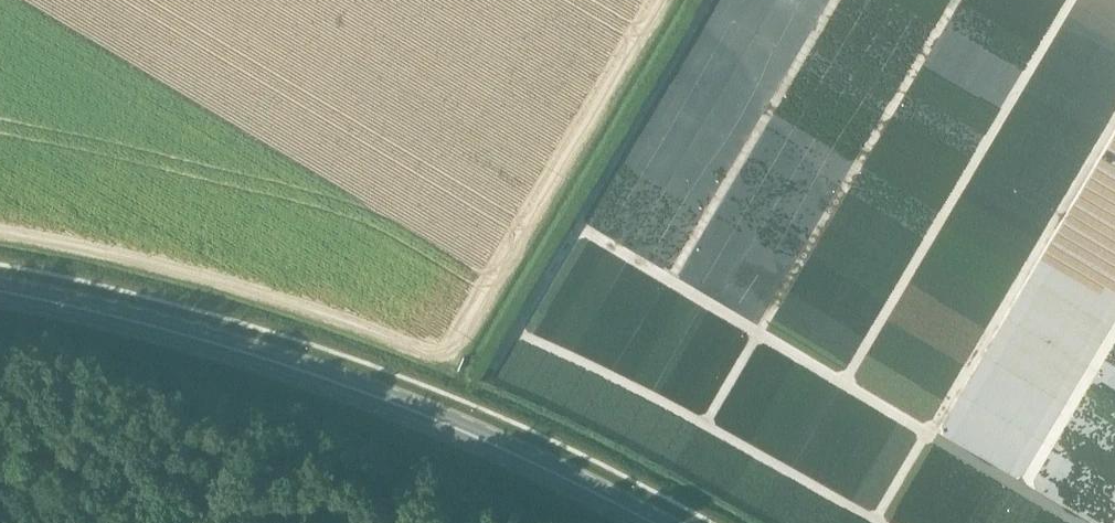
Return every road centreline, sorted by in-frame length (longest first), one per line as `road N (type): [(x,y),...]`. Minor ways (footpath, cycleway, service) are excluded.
road 1 (primary): [(0,291),(179,333),(375,396),(653,522)]

